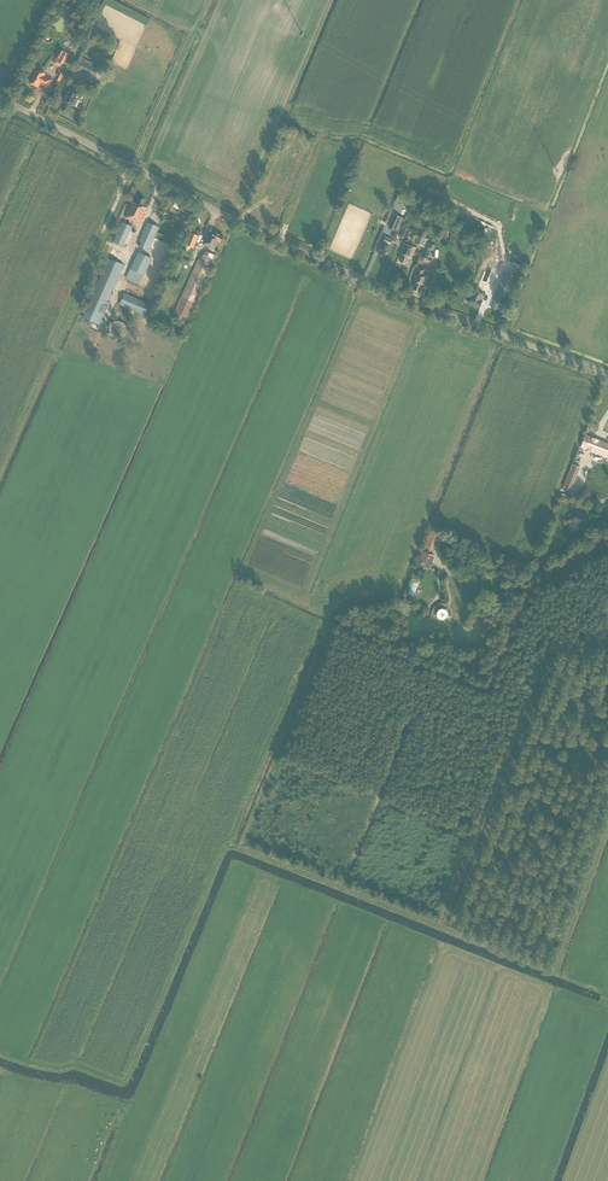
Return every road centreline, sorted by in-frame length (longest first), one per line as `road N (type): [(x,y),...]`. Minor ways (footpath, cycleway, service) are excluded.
road 1 (unclassified): [(607,375),(414,302),(213,212),(0,102)]
road 2 (track): [(607,537),(538,576),(470,579),(442,570)]

